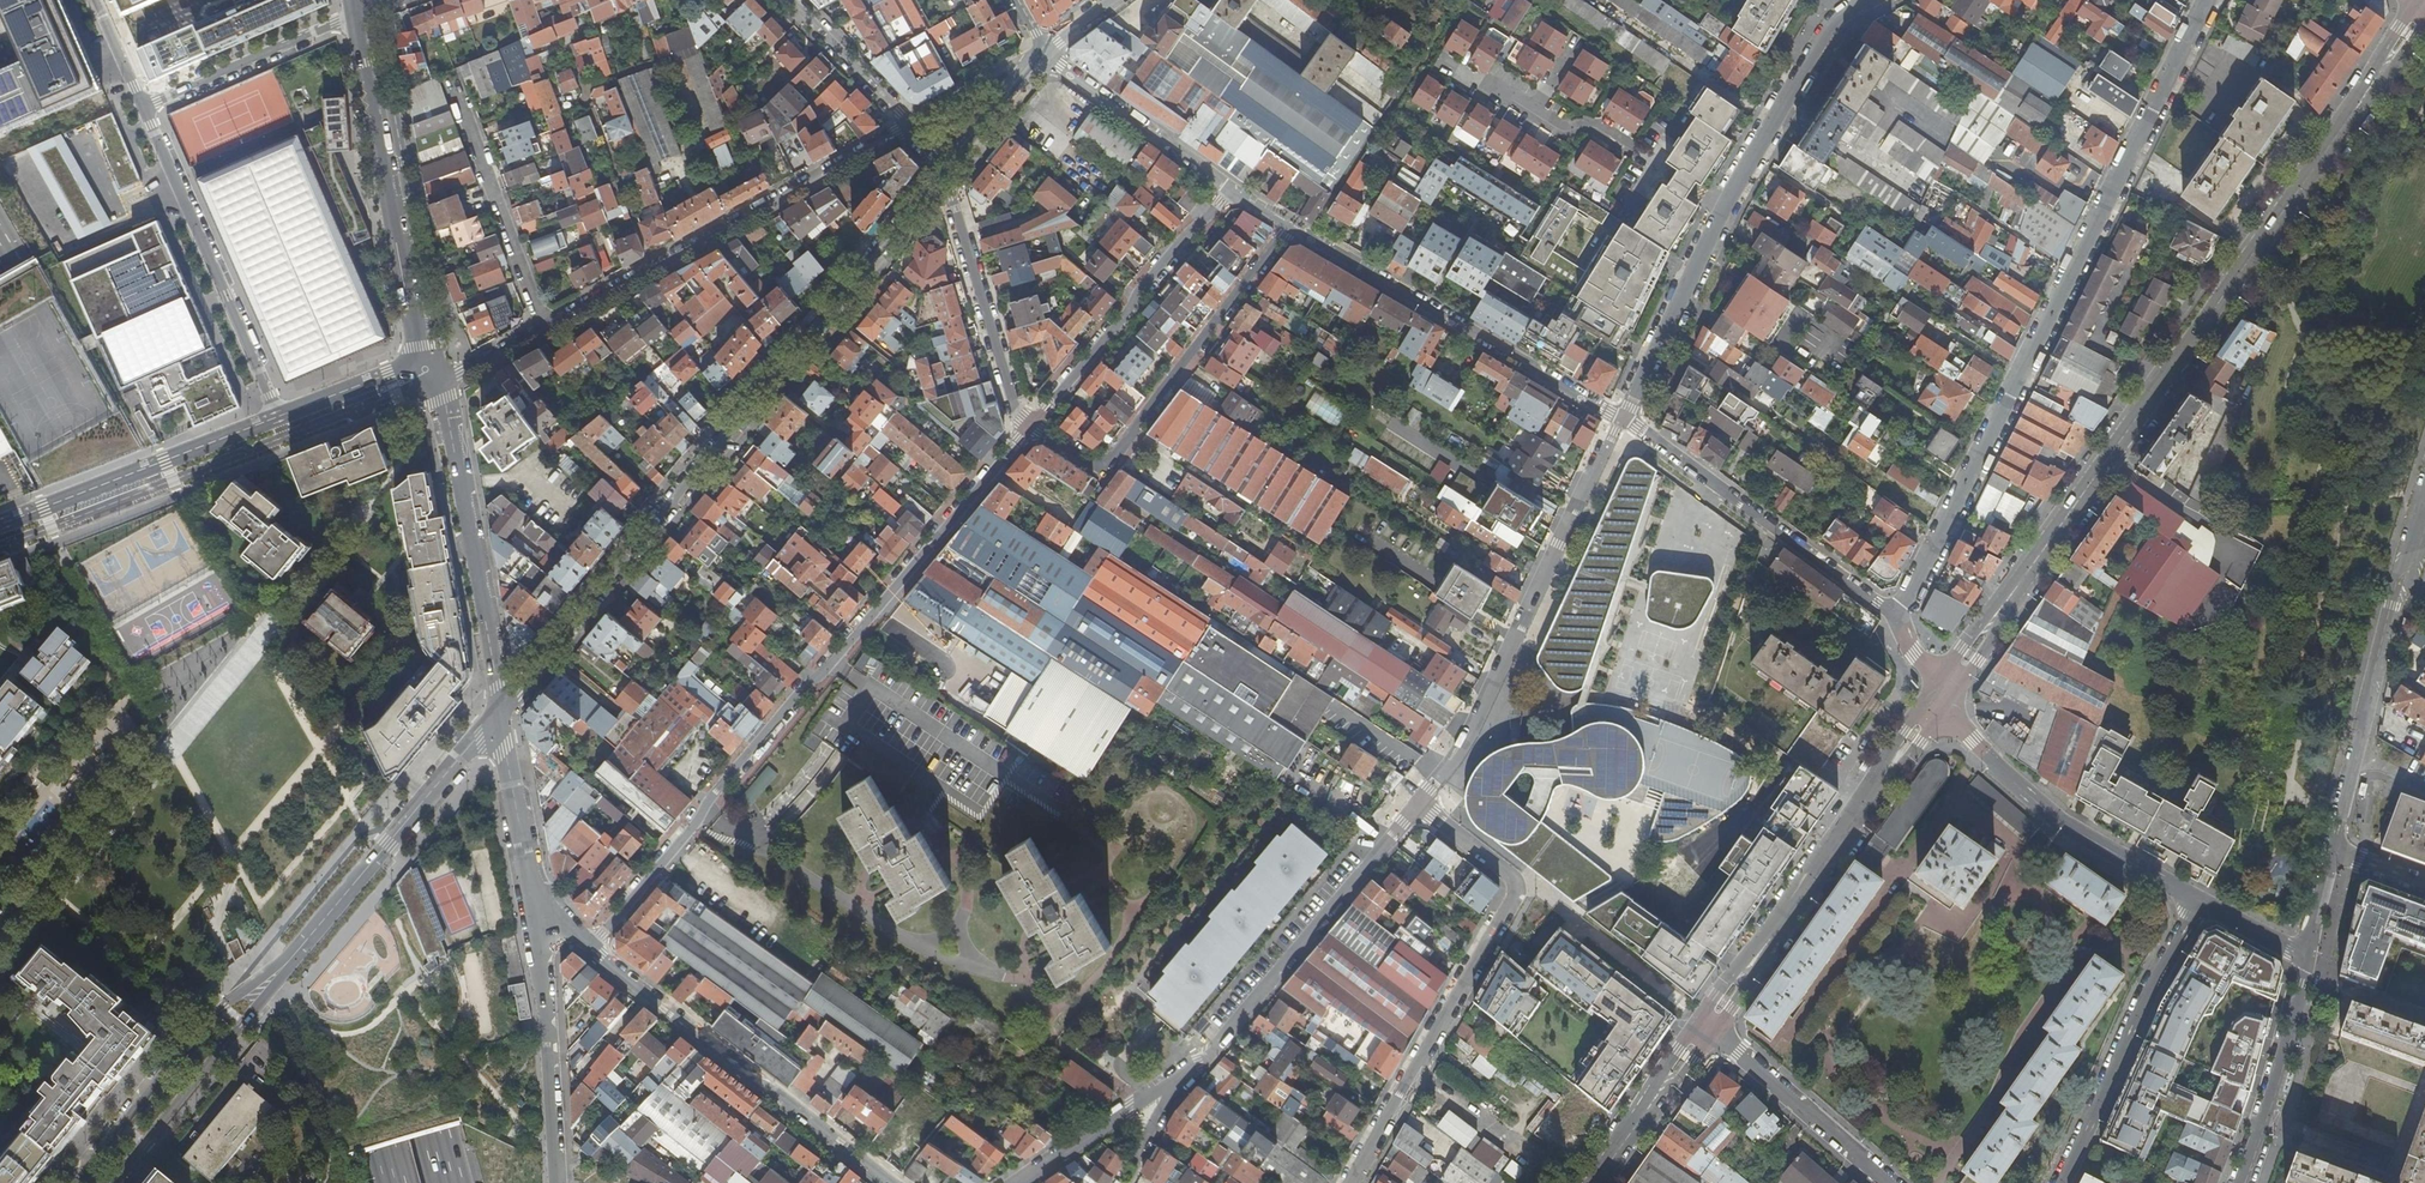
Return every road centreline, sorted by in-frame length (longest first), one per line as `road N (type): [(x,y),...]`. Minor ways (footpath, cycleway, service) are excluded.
road 1 (trunk): [(445,1182),(336,882),(237,660),(0,252)]
road 2 (trunk): [(0,360),(183,686),(279,903),(385,1182)]
road 3 (secondary): [(2424,7),(1939,696)]
road 4 (residential): [(501,711),(943,169)]
road 5 (residential): [(1895,614),(2210,0)]
road 6 (residential): [(592,949),(1026,431)]
road 7 (residential): [(1417,805),(1207,1054),(1024,1182)]
road 8 (residential): [(1351,1182),(1514,891),(1509,876),(1417,805)]
road 9 (residential): [(1417,805),(1487,702),(1623,417)]
road 10 (residential): [(912,125),(547,330)]
road 11 (secondary): [(1939,696),(1710,1023)]
road 12 (residential): [(1288,227),(1623,417)]
road 13 (residential): [(1288,227),(1101,464),(1026,431)]
road 14 (residential): [(889,1182),(592,949)]
road 15 (tertiary): [(354,15),(427,371)]
road 16 (tertiary): [(427,371),(444,399),(501,711)]
road 17 (residential): [(143,107),(278,417)]
road 18 (residential): [(1895,614),(1623,417)]
road 19 (residential): [(2199,901),(2065,825),(1939,696)]
road 20 (residential): [(289,962),(501,711)]
road 21 (residential): [(1026,431),(1230,189)]
road 22 (residential): [(2199,901),(2060,1182)]
road 23 (residential): [(289,962),(207,1021),(74,1182)]
road 24 (residential): [(0,524),(278,417)]
road 25 (residential): [(1479,77),(1562,129),(1594,125),(1722,210)]
road 26 (residential): [(113,1182),(289,962)]
road 27 (tertiary): [(534,903),(556,1182)]
road 28 (residential): [(2332,850),(2403,582)]
road 29 (residential): [(1026,431),(943,169)]
road 30 (residential): [(453,78),(547,330)]
road 31 (residential): [(1722,210),(1828,29),(1870,0)]
road 32 (unclassified): [(1888,1182),(1710,1023)]
road 33 (residential): [(2243,1182),(2307,957)]
road 34 (residential): [(1043,51),(1230,189)]
road 35 (residential): [(143,107),(354,15)]
road 36 (residential): [(1623,417),(1722,210)]
road 37 (secondary): [(1710,1023),(1596,1182)]
road 38 (tertiary): [(501,711),(534,903)]
road 39 (residential): [(912,125),(795,0)]
road 40 (residential): [(278,417),(388,373),(427,371)]
road 41 (residential): [(943,169),(1043,51)]
road 42 (residential): [(547,330),(459,373),(427,371)]
road 43 (residential): [(2307,957),(2199,901)]

